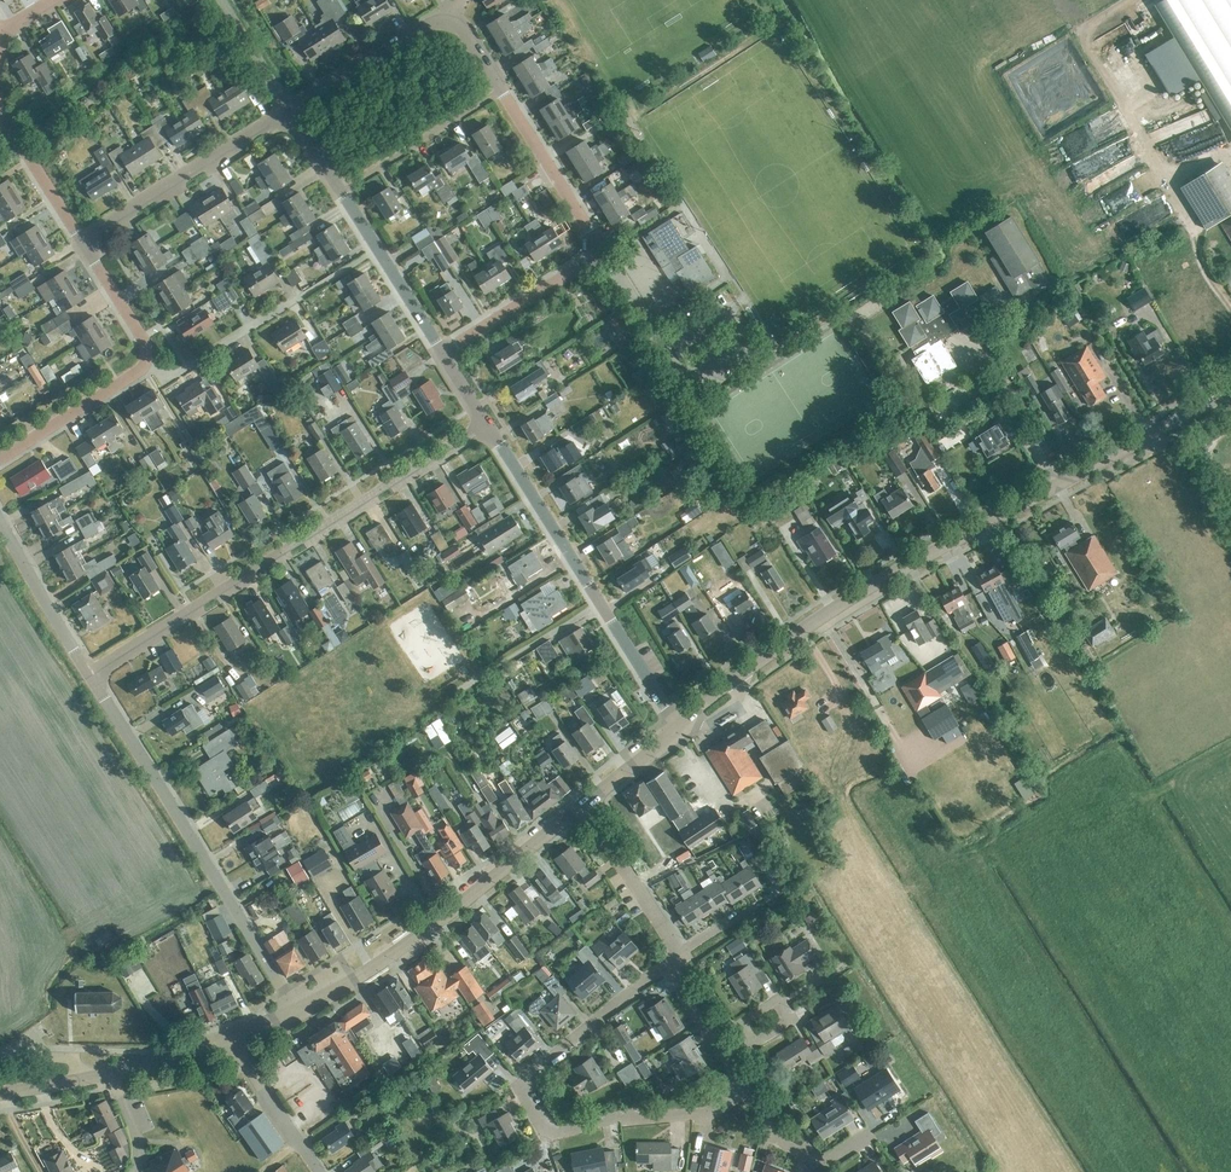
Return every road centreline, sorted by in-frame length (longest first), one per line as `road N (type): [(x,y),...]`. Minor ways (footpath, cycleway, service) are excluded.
road 1 (primary): [(678,724),(863,590),(1230,389)]
road 2 (residential): [(90,675),(488,425)]
road 3 (residential): [(601,251),(455,24),(430,23),(289,110)]
road 4 (residential): [(667,962),(522,1081),(551,1135),(624,1114),(710,1112),(746,1090)]
road 5 (residential): [(295,1010),(90,675)]
road 6 (residential): [(678,724),(488,425)]
road 7 (primary): [(295,1010),(453,909),(581,806)]
road 8 (residential): [(443,352),(289,110)]
road 9 (residential): [(80,239),(289,110)]
road 10 (residential): [(443,352),(601,251)]
road 11 (residential): [(144,365),(171,376),(299,298)]
road 12 (residential): [(90,675),(0,521)]
road 13 (residential): [(678,953),(581,806)]
road 14 (residential): [(0,459),(144,365)]
road 15 (residential): [(867,1137),(822,1164),(778,1141),(746,1090)]
road 16 (tertiary): [(233,1033),(318,1171)]
road 17 (primary): [(80,1079),(233,1033)]
road 18 (residential): [(80,239),(0,110)]
road 19 (residential): [(144,365),(145,343),(80,239)]
road 20 (unclassified): [(289,110),(220,0)]
road 21 (primary): [(581,806),(678,724)]

